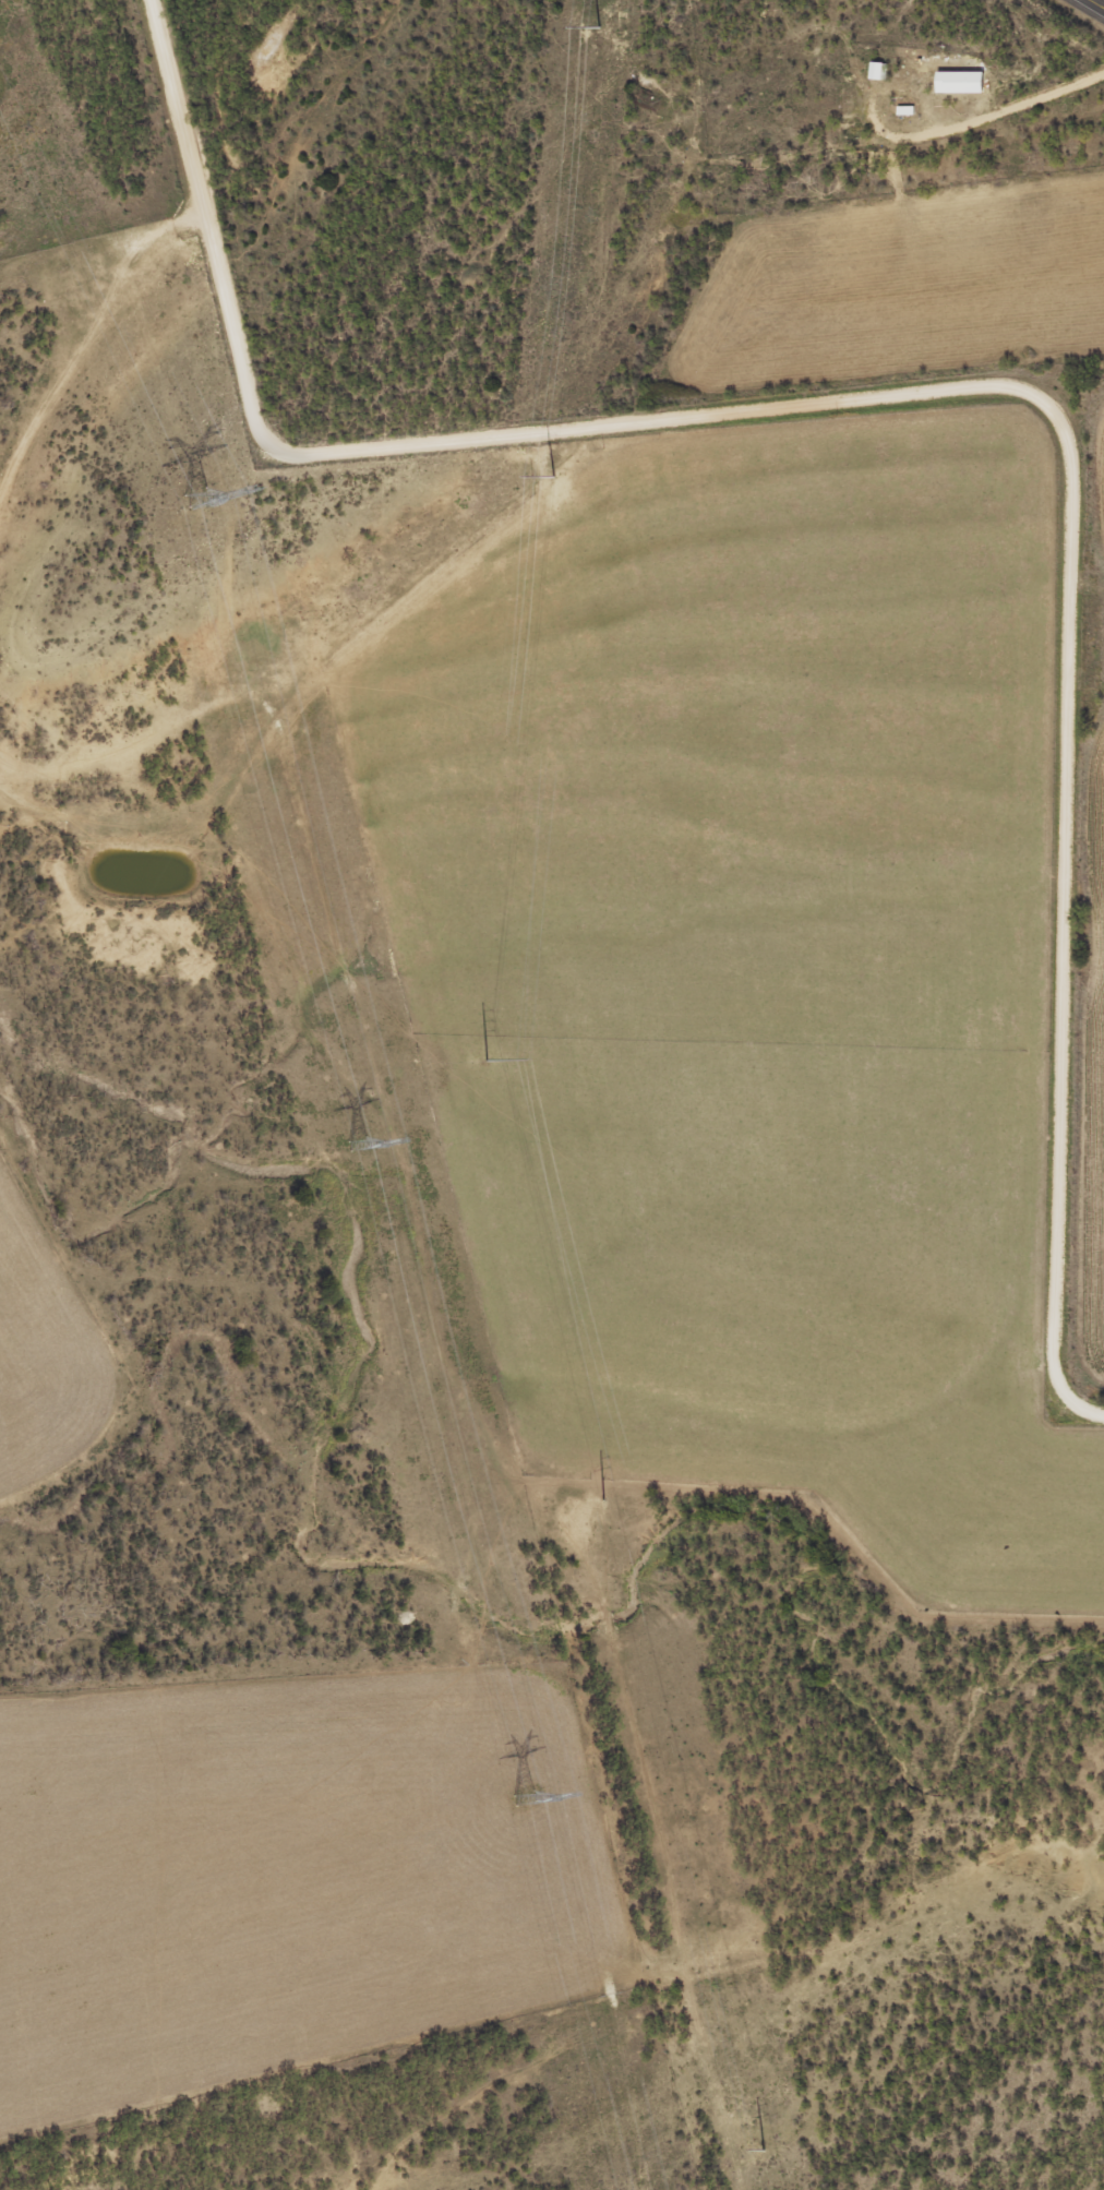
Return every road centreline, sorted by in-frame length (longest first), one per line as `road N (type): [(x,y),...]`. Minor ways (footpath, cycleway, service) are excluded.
road 1 (residential): [(1059,1393),(1037,1305),(1065,470),(1048,432),(999,404),(376,447),(250,398),(146,152),(119,0)]

